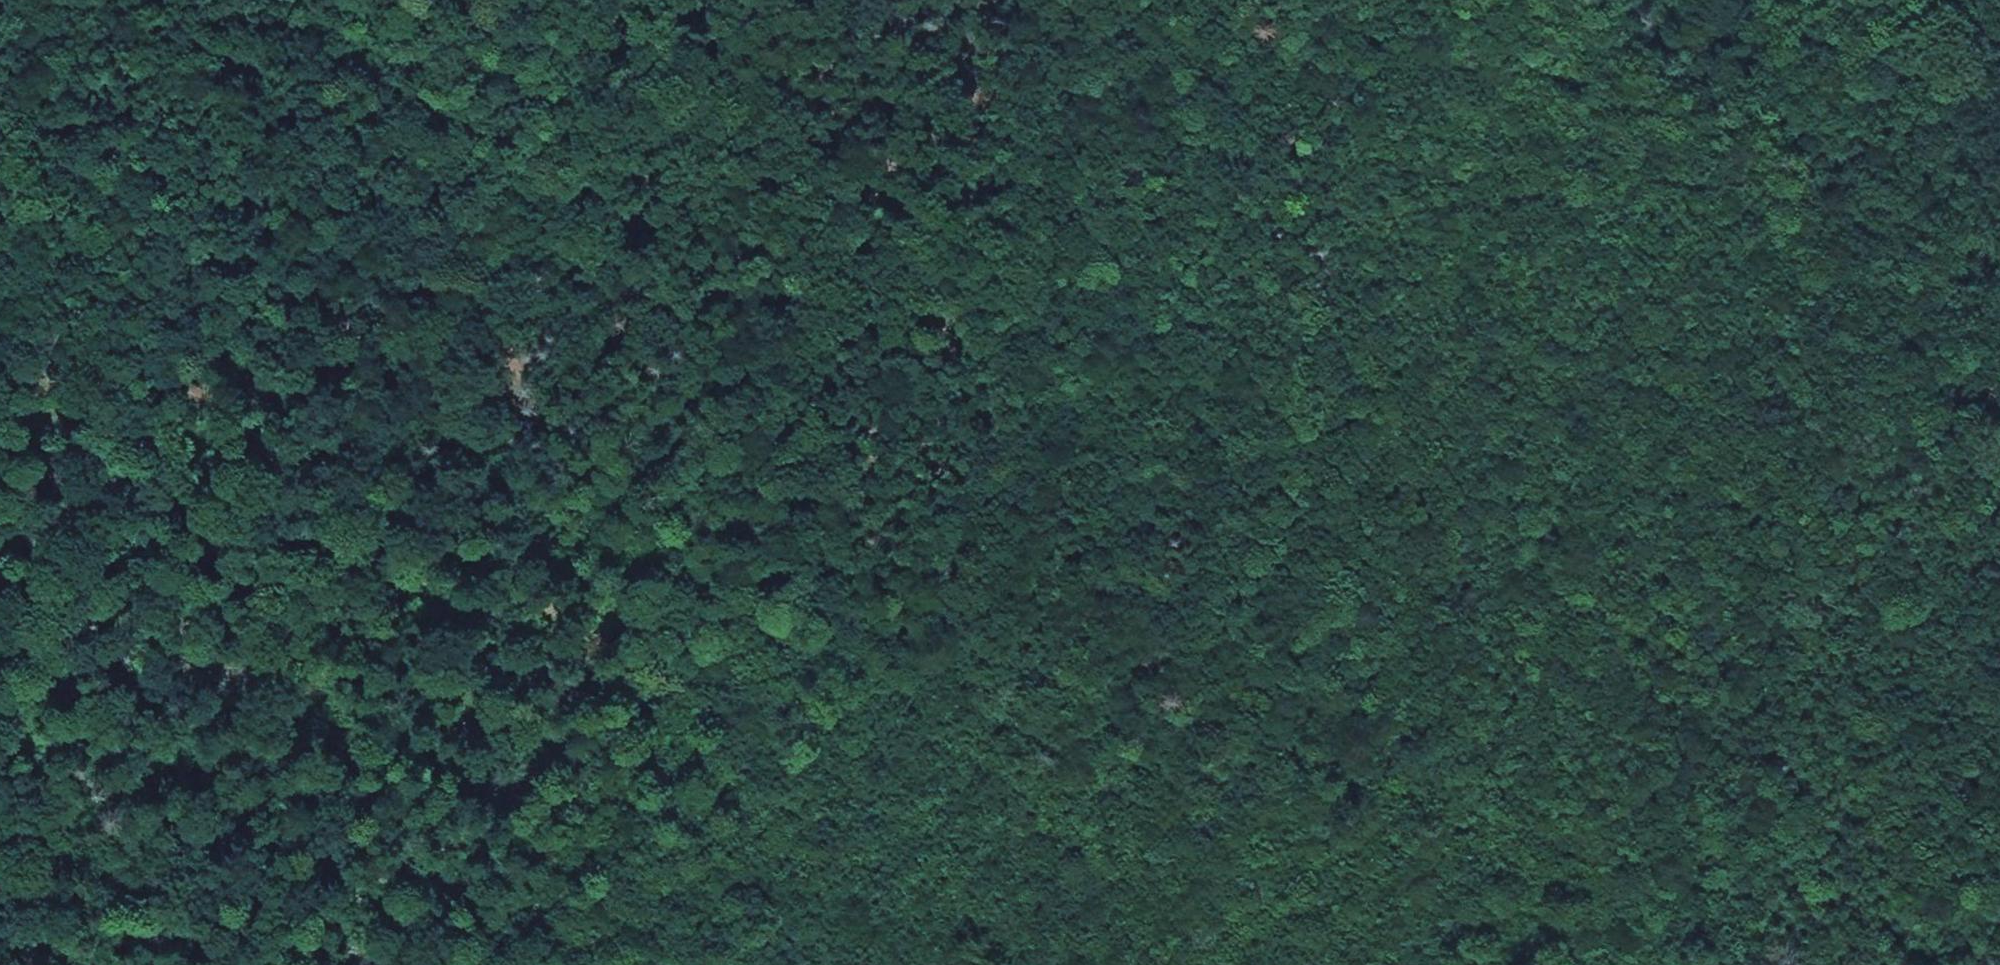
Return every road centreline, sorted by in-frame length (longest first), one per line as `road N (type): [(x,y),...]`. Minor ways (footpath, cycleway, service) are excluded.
road 1 (track): [(116,404),(38,389),(0,368)]
road 2 (track): [(1999,74),(1902,0)]

